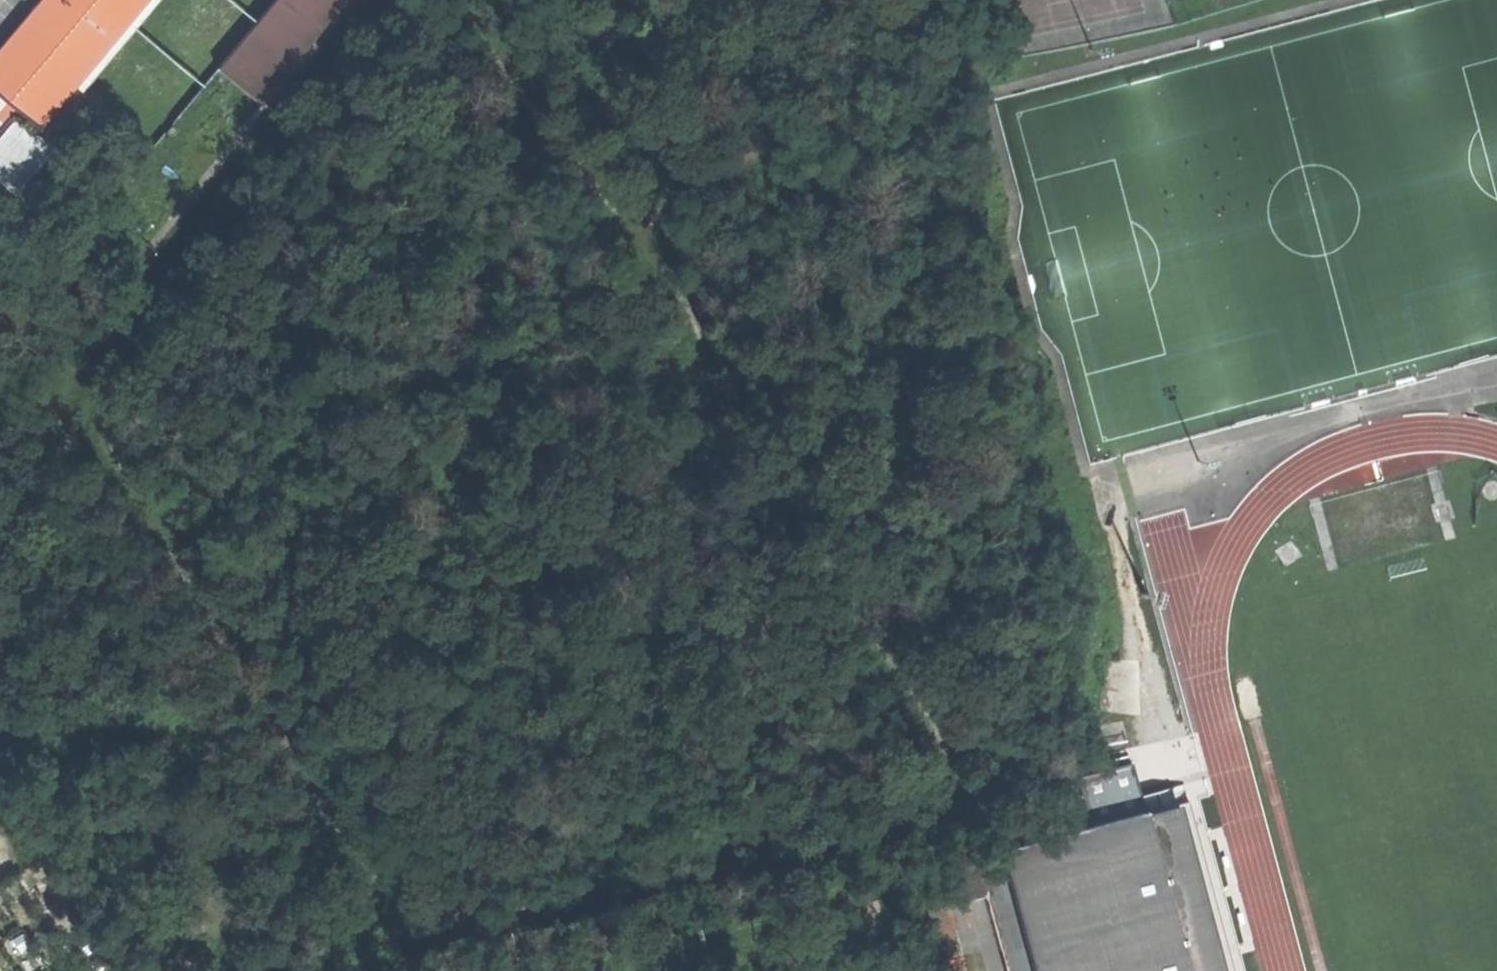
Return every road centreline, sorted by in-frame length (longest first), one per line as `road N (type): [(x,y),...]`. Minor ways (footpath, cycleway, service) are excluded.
road 1 (track): [(735,0),(744,67),(738,115),(680,283),(618,373)]

